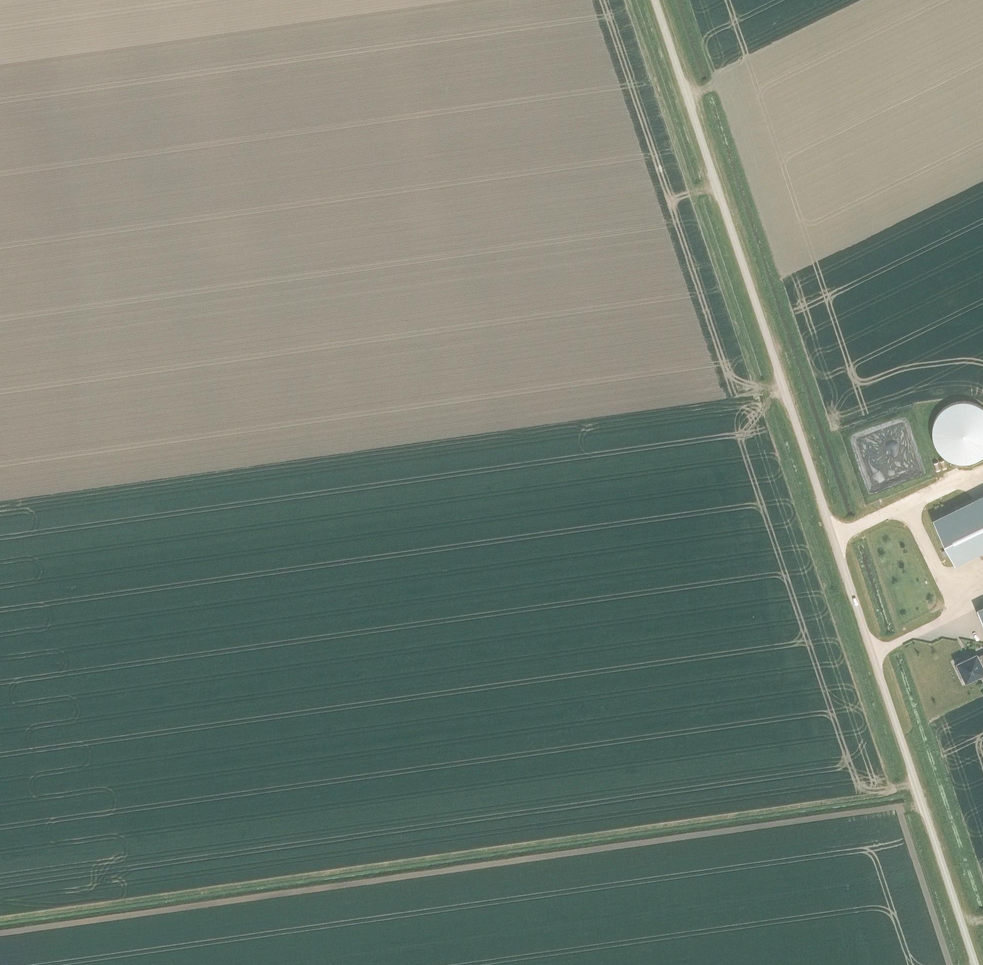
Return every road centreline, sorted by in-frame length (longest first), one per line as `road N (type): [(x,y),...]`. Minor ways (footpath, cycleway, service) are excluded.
road 1 (unclassified): [(975,964),(655,0)]

